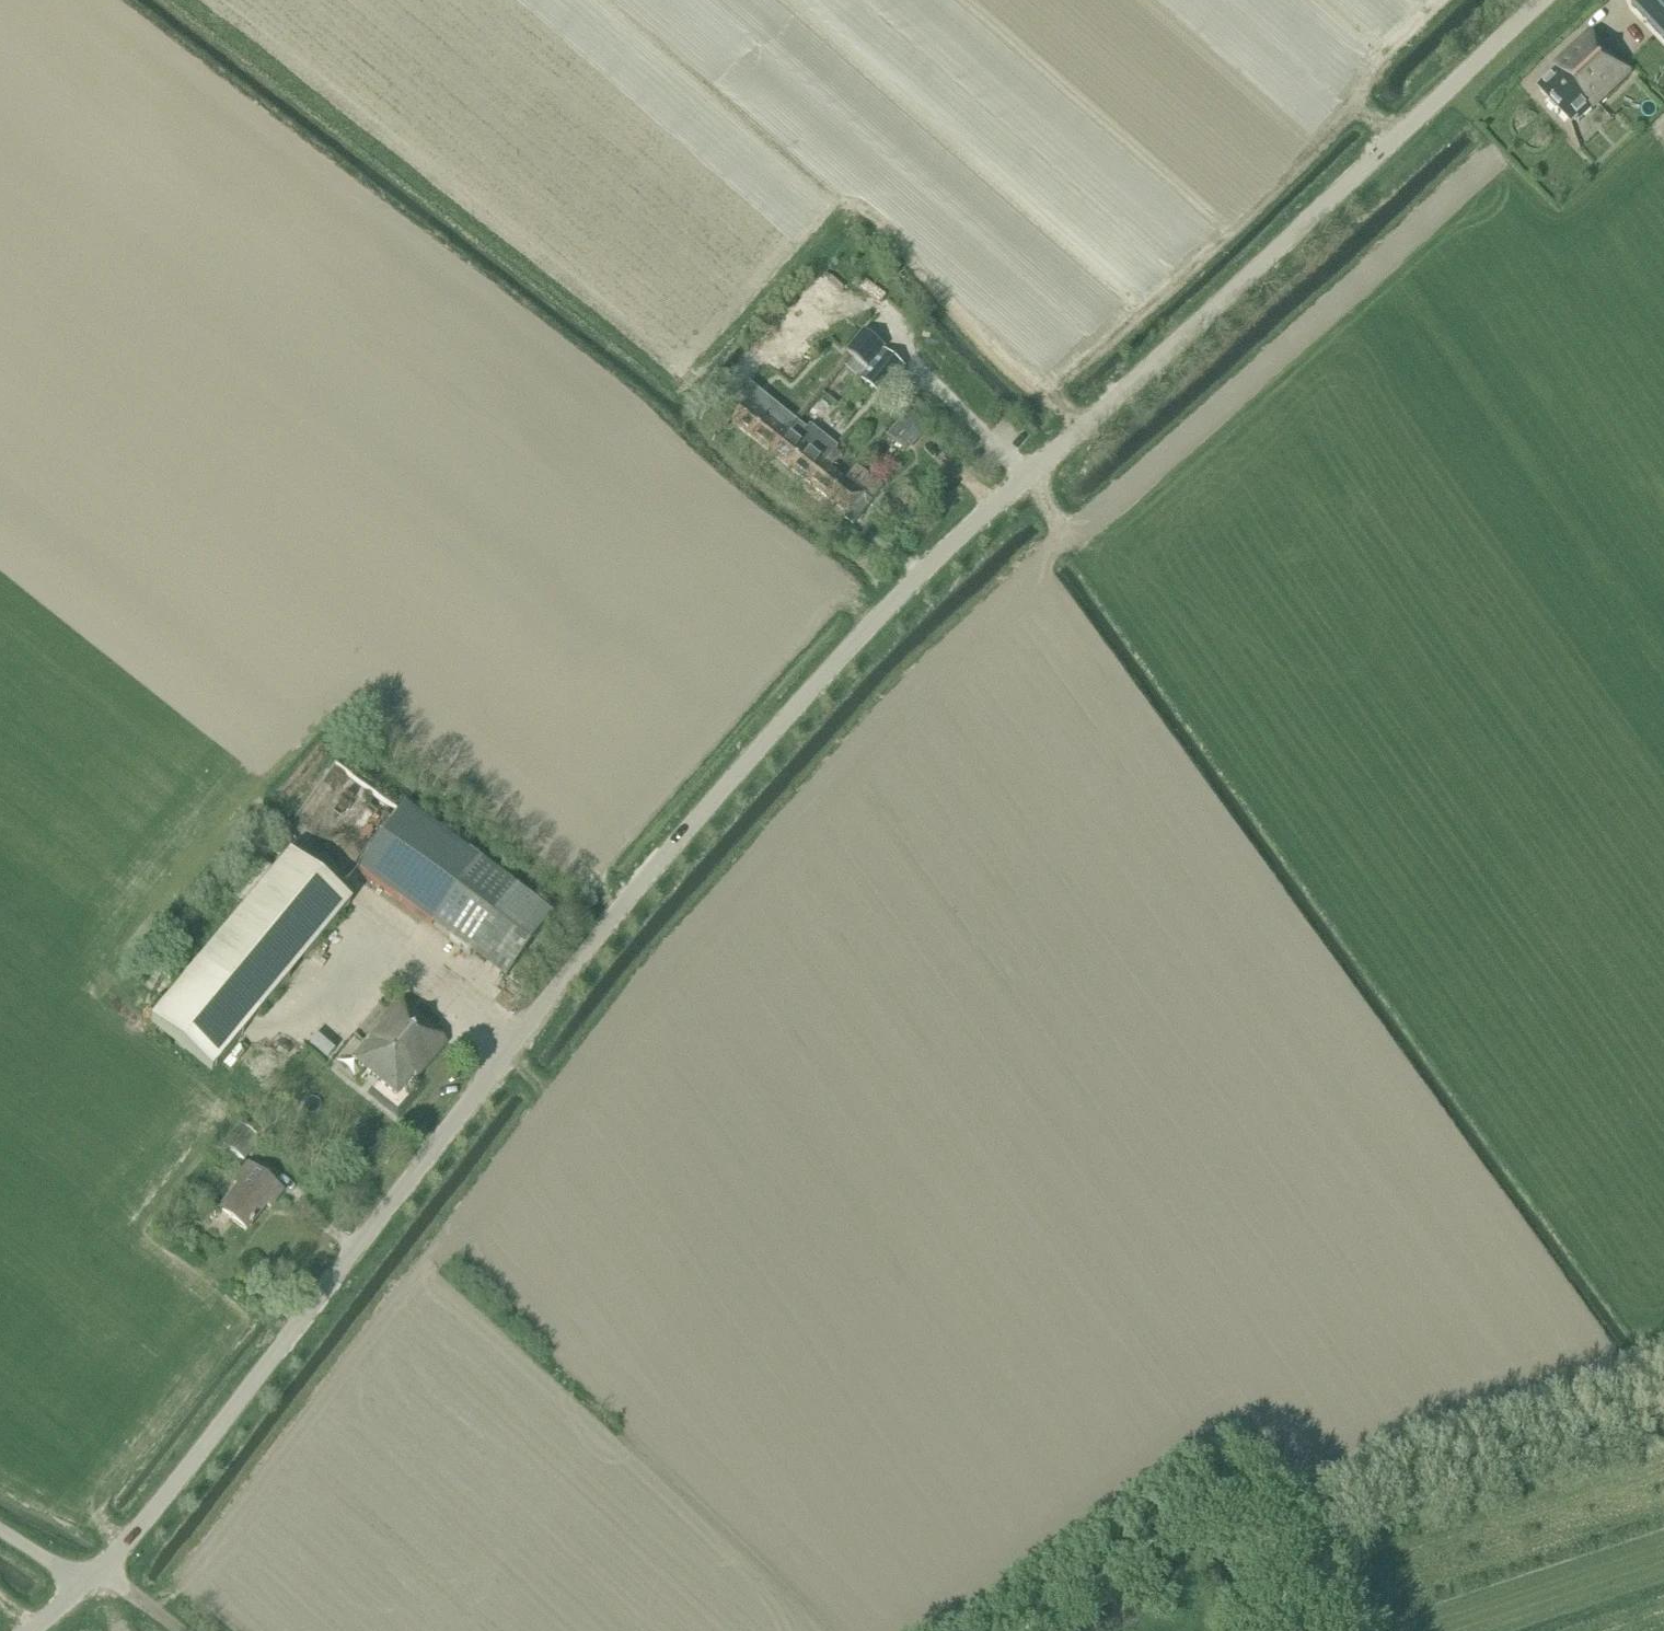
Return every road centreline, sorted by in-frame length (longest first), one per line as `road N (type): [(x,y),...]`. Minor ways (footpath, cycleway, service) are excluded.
road 1 (unclassified): [(84,1584),(198,1461),(739,783),(967,540),(1556,0)]

